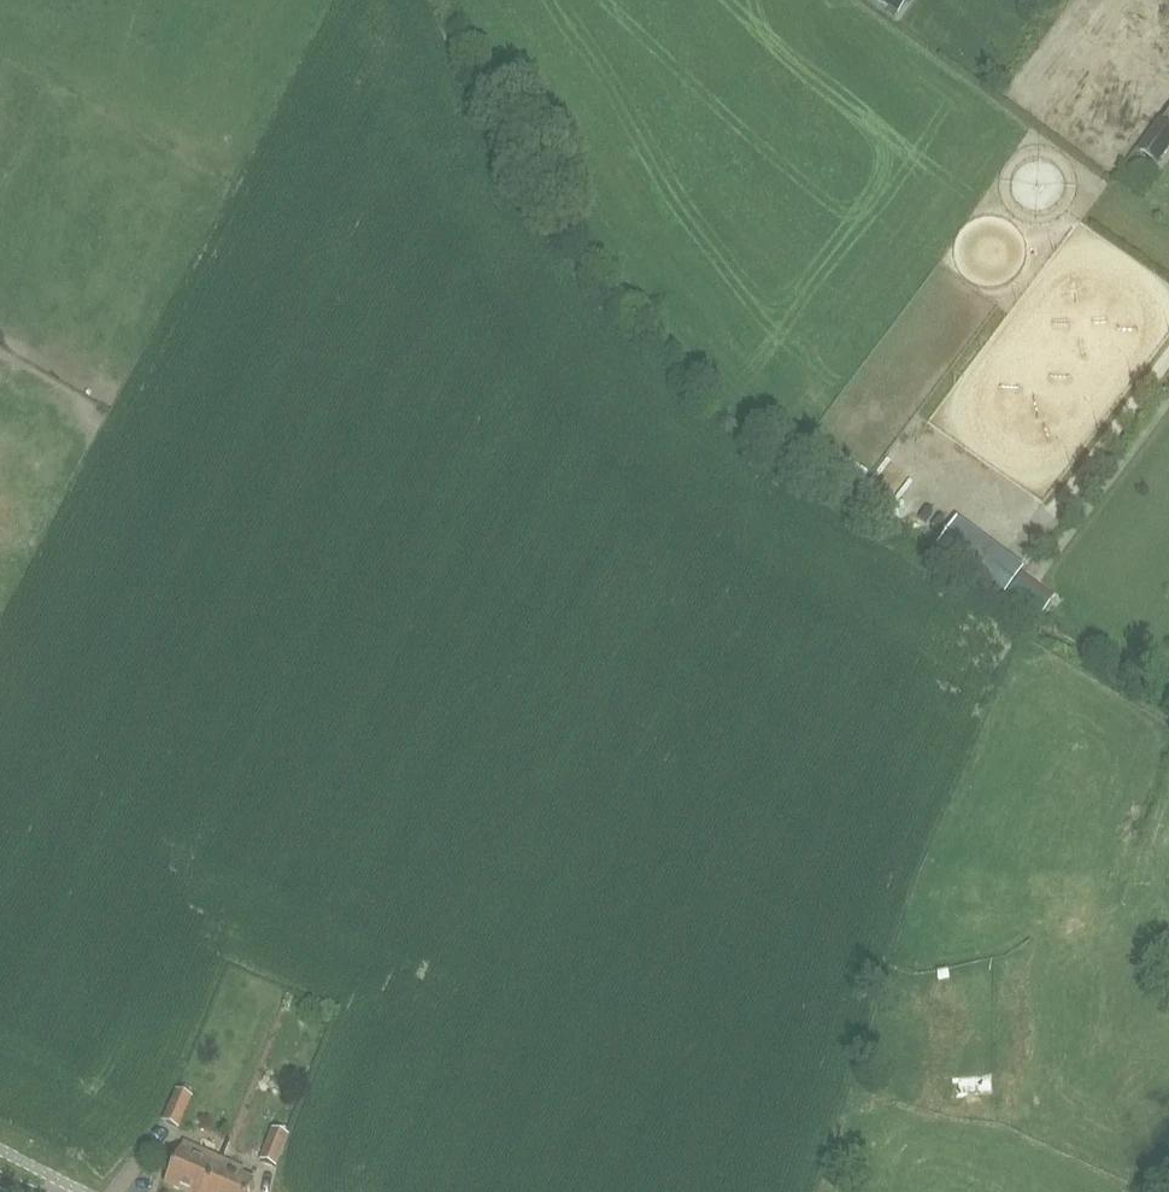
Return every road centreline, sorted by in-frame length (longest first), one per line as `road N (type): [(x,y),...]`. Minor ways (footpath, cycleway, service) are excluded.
road 1 (track): [(1088,961),(1112,1025),(1140,1191)]

